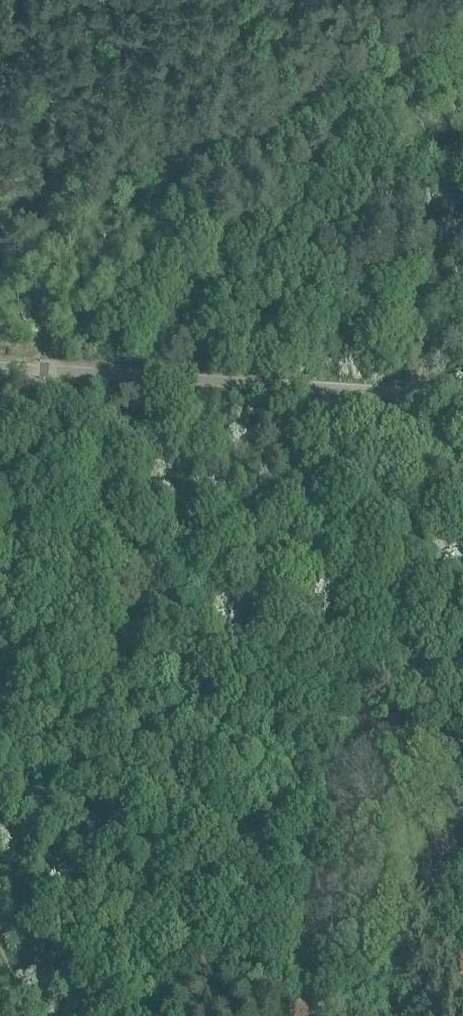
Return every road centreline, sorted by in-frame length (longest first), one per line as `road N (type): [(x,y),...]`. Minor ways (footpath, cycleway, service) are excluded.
road 1 (unclassified): [(0,361),(462,385)]

